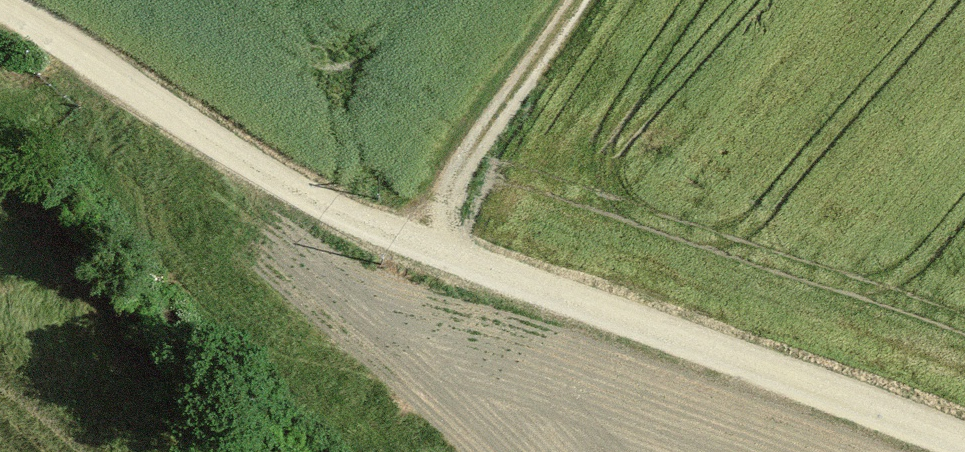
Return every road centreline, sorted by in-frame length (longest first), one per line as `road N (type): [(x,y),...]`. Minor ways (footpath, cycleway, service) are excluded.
road 1 (track): [(964,450),(411,247),(290,189),(0,10)]
road 2 (track): [(575,0),(411,247)]

